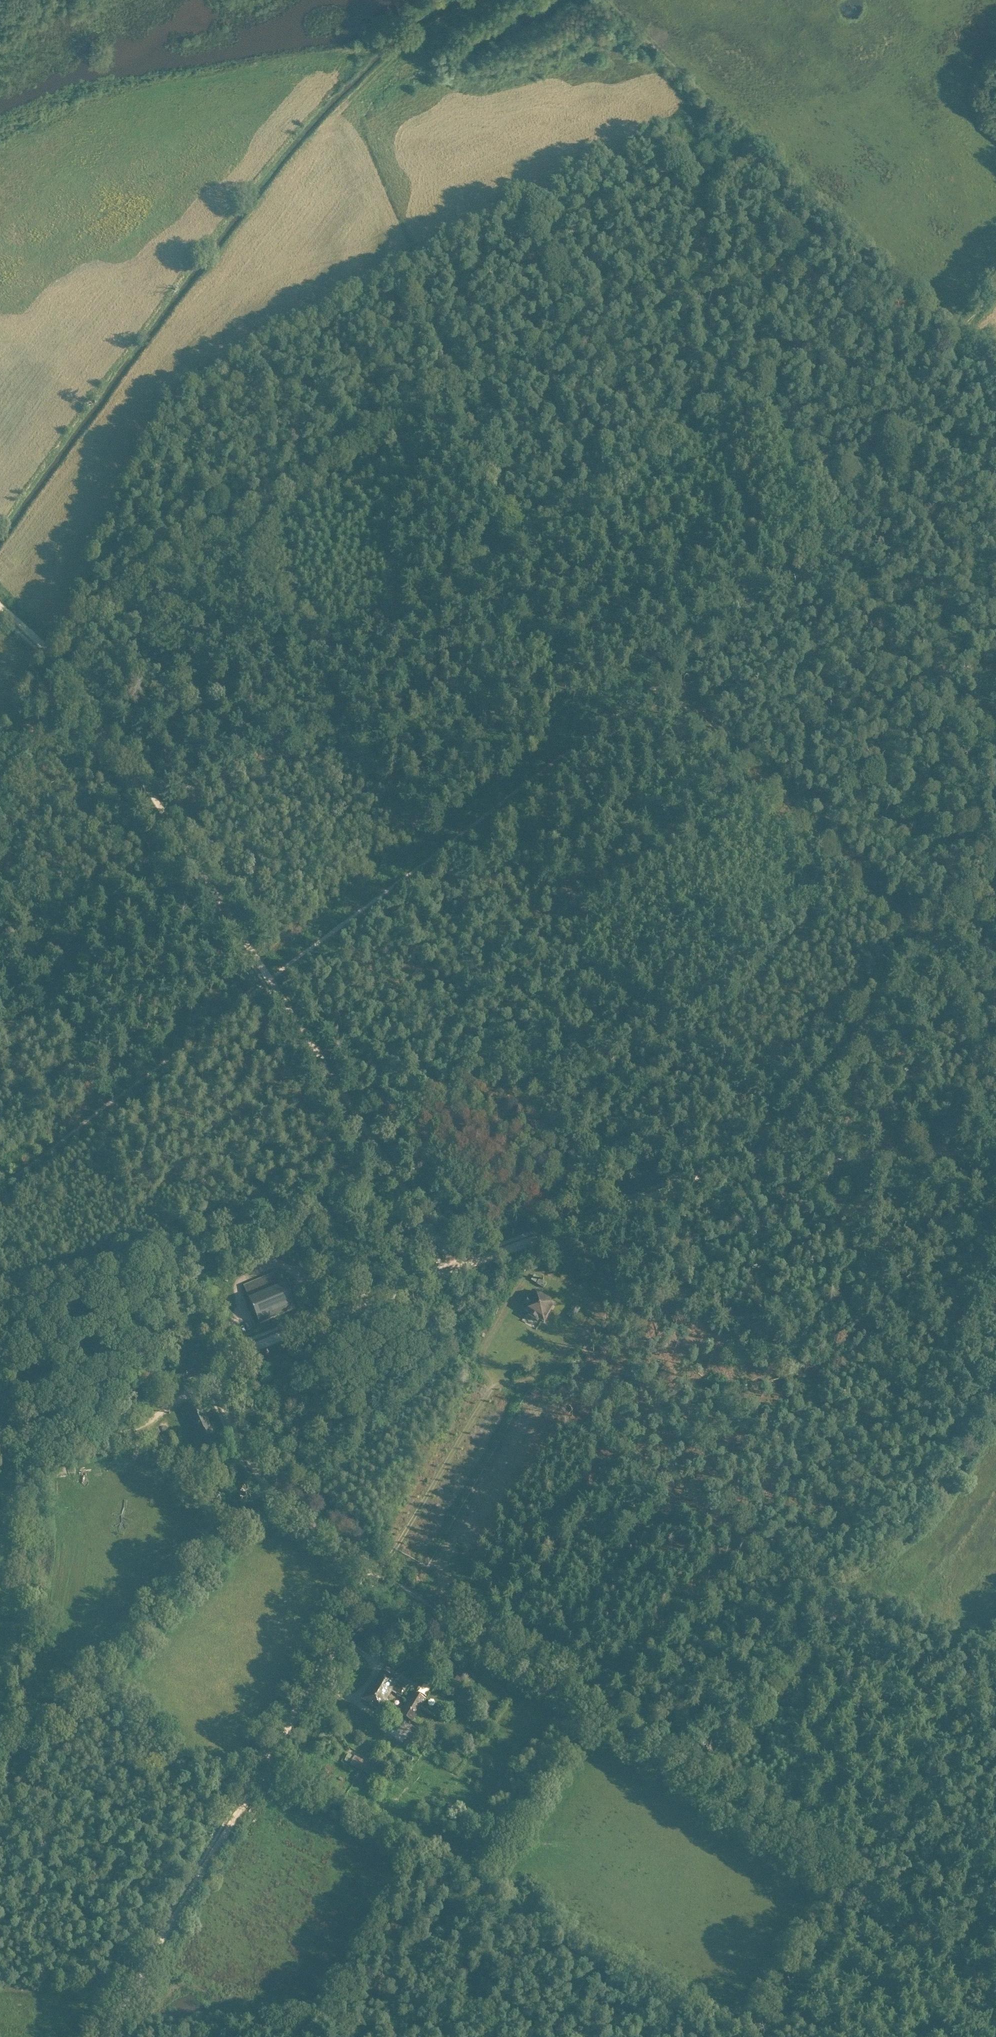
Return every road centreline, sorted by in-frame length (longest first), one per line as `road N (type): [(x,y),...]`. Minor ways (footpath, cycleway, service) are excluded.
road 1 (track): [(222,1383),(236,1358),(257,1344),(756,1160),(768,1134),(934,956)]
road 2 (track): [(456,1269),(70,674)]
road 3 (track): [(371,1575),(360,1609),(178,1912)]
road 4 (track): [(508,1360),(390,1560),(371,1575)]
road 5 (track): [(371,1575),(354,1550),(264,1484),(228,1418),(222,1383)]
road 6 (track): [(995,1151),(756,1160)]
road 7 (track): [(178,1912),(103,2036)]

